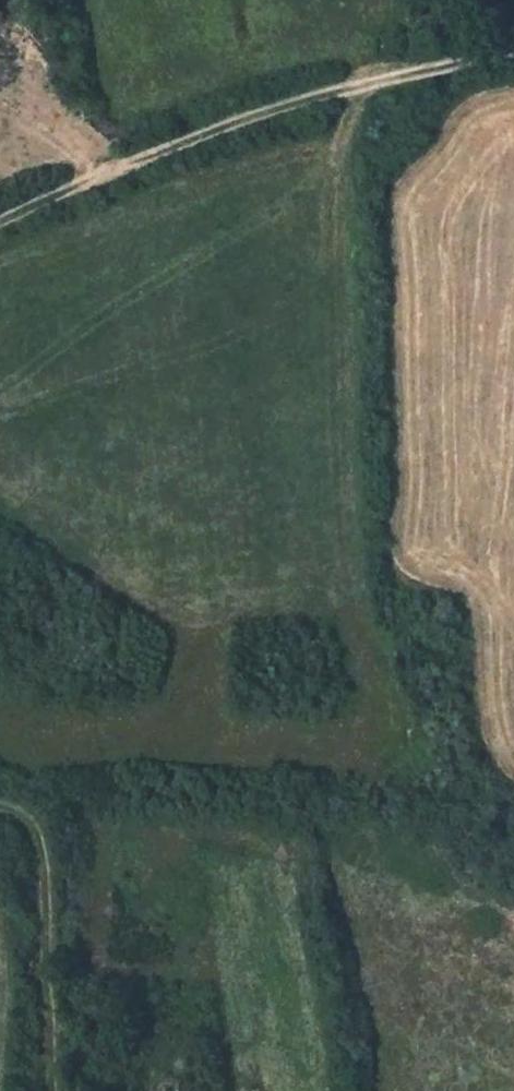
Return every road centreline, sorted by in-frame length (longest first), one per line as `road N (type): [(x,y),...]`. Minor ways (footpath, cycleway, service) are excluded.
road 1 (track): [(513,49),(297,98),(102,173),(0,222)]

